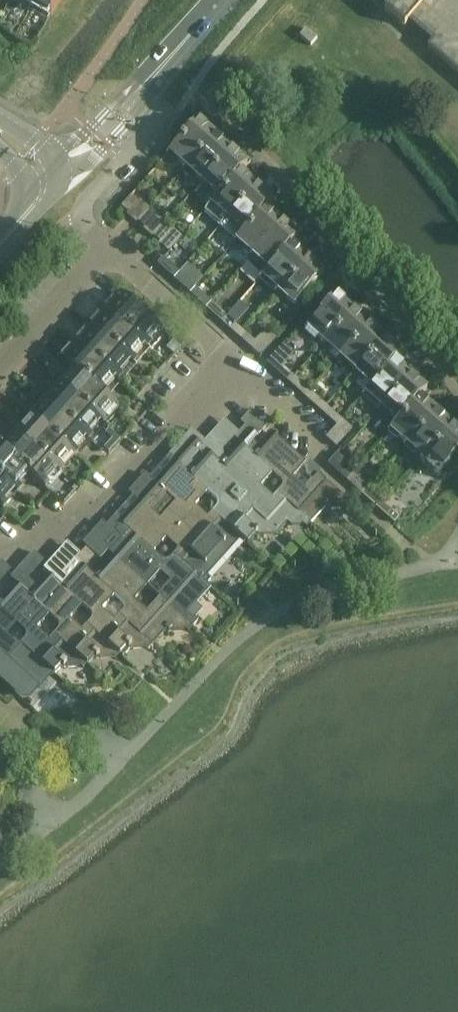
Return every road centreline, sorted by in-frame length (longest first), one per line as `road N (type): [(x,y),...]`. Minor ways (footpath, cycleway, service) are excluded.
road 1 (residential): [(0,554),(102,504),(227,365)]
road 2 (residential): [(107,250),(83,218),(88,194),(158,121),(133,98)]
road 3 (residential): [(227,365),(107,250)]
road 4 (residential): [(0,367),(107,250)]
road 5 (secondary): [(133,98),(223,0)]
road 6 (residential): [(325,454),(227,365)]

